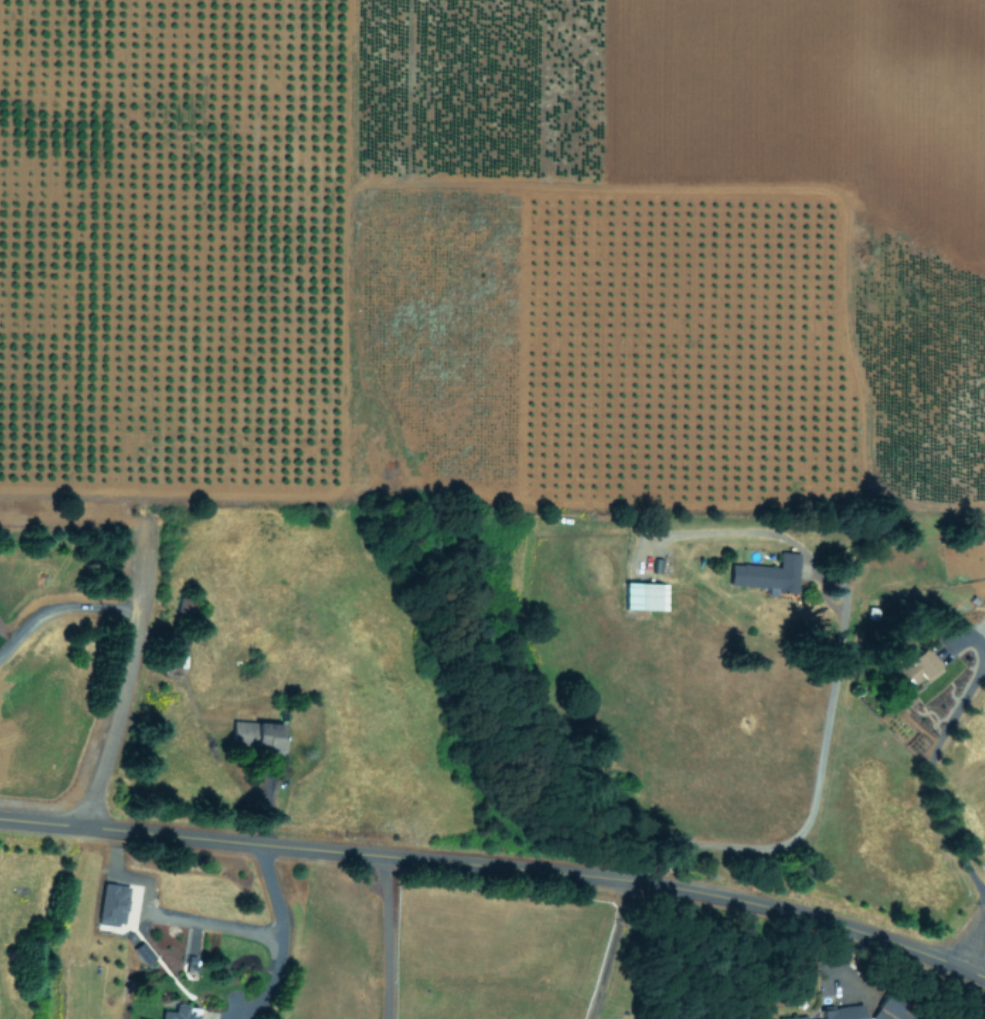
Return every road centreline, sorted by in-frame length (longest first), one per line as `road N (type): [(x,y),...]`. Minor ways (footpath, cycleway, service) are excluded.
road 1 (residential): [(0,817),(642,880),(819,917),(984,977)]
road 2 (residential): [(144,518),(126,678),(85,825)]

